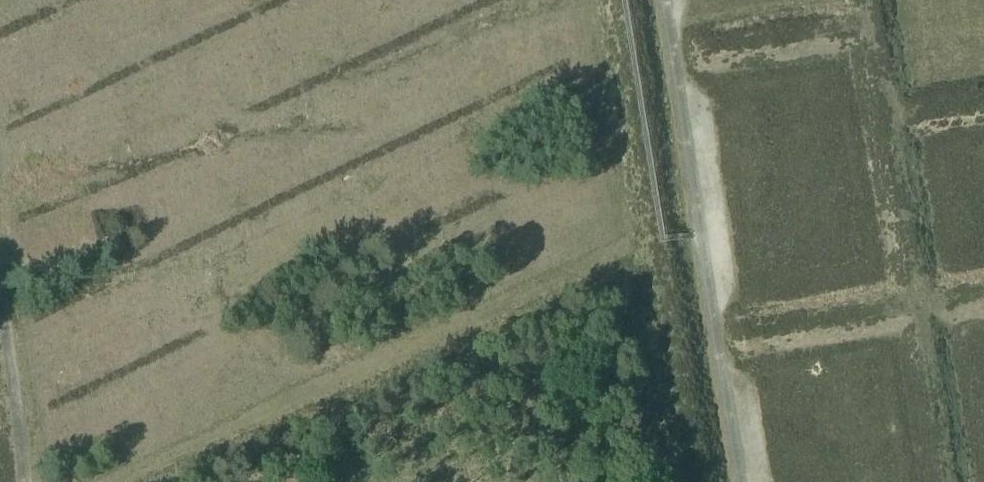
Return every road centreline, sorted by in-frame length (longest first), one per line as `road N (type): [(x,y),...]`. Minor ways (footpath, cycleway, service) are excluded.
road 1 (track): [(739,481),(664,0)]

